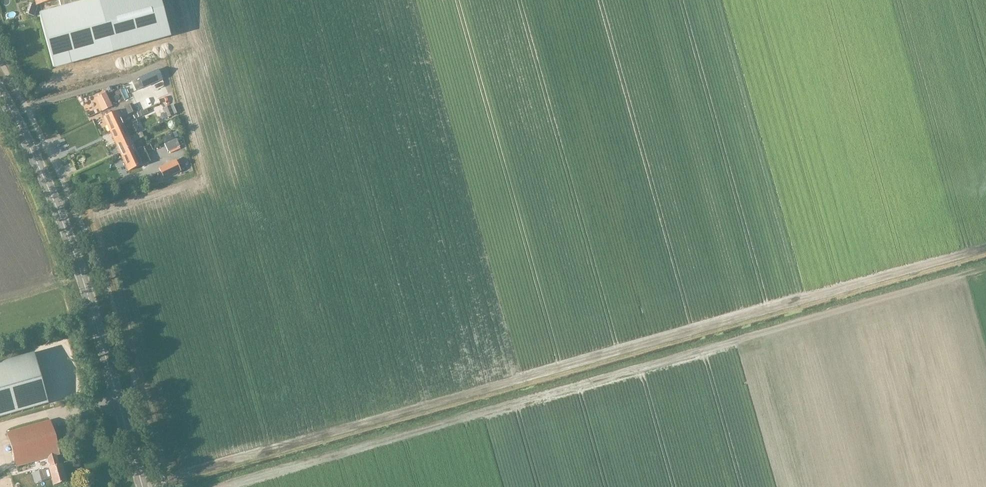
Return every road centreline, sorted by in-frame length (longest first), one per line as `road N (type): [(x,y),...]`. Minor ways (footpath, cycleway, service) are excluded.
road 1 (track): [(720,324),(143,486)]
road 2 (secondary): [(144,486),(78,266),(0,94)]

